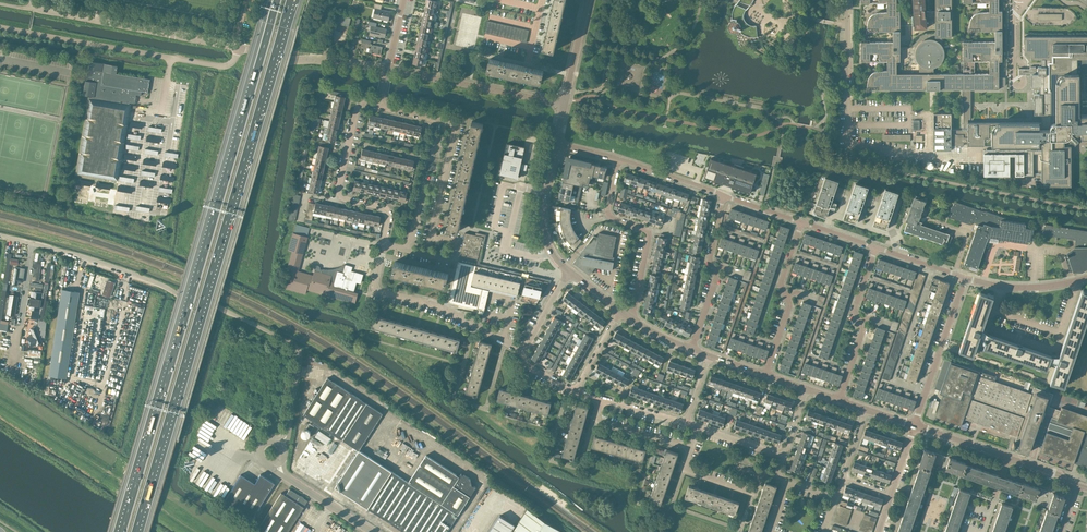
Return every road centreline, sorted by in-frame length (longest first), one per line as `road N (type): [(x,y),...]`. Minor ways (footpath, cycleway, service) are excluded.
road 1 (motorway): [(277,0),(121,531)]
road 2 (motorway): [(134,531),(290,0)]
road 3 (unclassified): [(289,429),(300,356),(294,345),(150,280),(32,243)]
road 4 (residential): [(385,244),(427,254),(456,127),(379,107)]
road 5 (unclassified): [(239,48),(222,66),(0,26)]
road 6 (track): [(0,401),(199,531)]
road 7 (unclassified): [(239,48),(42,10),(33,0)]
road 8 (residential): [(522,351),(445,309),(379,291),(385,244)]
road 9 (residential): [(385,244),(387,210),(339,192),(357,107),(379,107)]
road 10 (unclassified): [(564,104),(388,70)]
road 11 (residential): [(840,400),(862,333),(855,308),(876,247)]
road 12 (residential): [(692,349),(716,278),(710,258),(723,195)]
road 13 (residential): [(802,223),(782,282),(789,307),(766,375)]
road 14 (residential): [(914,426),(965,278)]
road 15 (unclassified): [(388,70),(239,48)]
road 16 (residential): [(570,270),(551,251),(542,224),(555,144)]
road 17 (residential): [(609,216),(649,234),(632,318)]
road 18 (residential): [(965,278),(1018,288),(1086,278)]

